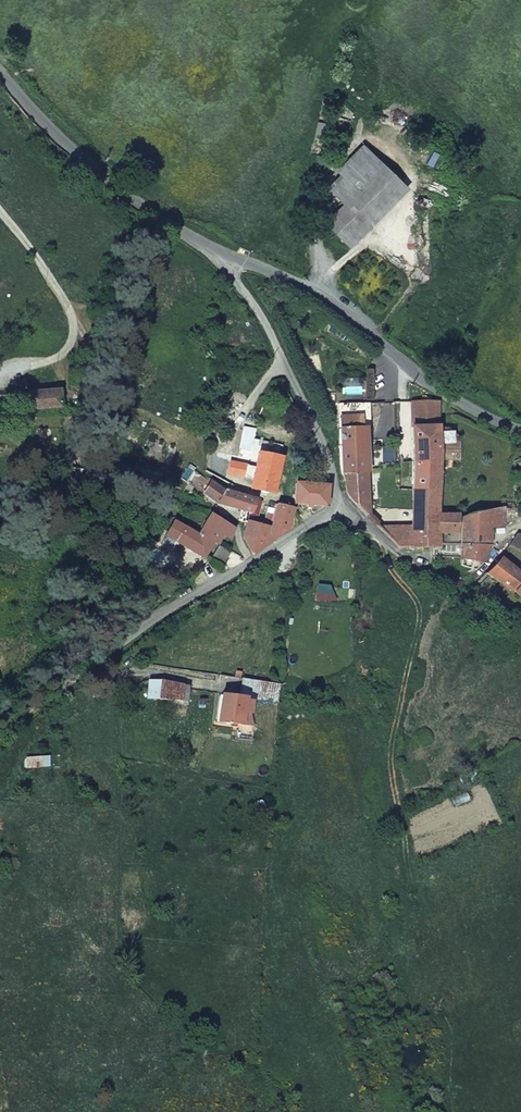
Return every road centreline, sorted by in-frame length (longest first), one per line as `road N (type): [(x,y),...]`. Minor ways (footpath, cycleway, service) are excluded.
road 1 (residential): [(520,431),(460,403),(326,301),(226,255)]
road 2 (residential): [(226,255),(94,170),(0,74)]
road 3 (residential): [(336,509),(95,668)]
road 4 (residential): [(226,255),(322,441),(337,476),(336,509)]
road 5 (track): [(0,745),(95,668)]

